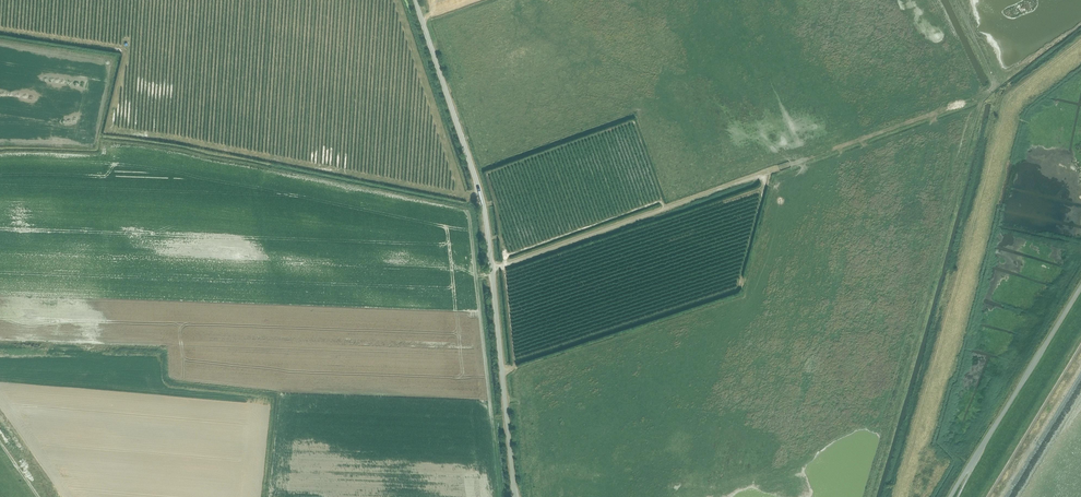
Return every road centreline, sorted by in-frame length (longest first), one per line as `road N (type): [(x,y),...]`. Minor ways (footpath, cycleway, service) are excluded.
road 1 (unclassified): [(515,496),(485,205),(416,0)]
road 2 (unclassified): [(951,496),(1080,288)]

